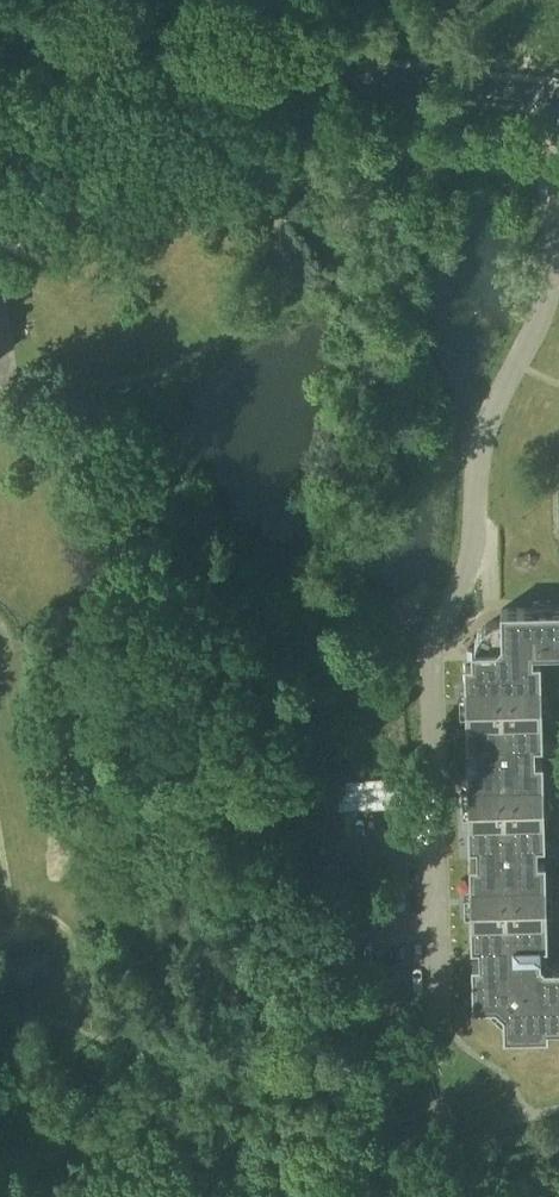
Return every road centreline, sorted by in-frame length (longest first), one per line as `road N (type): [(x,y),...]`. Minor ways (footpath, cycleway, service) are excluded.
road 1 (tertiary): [(558,107),(0,42)]

